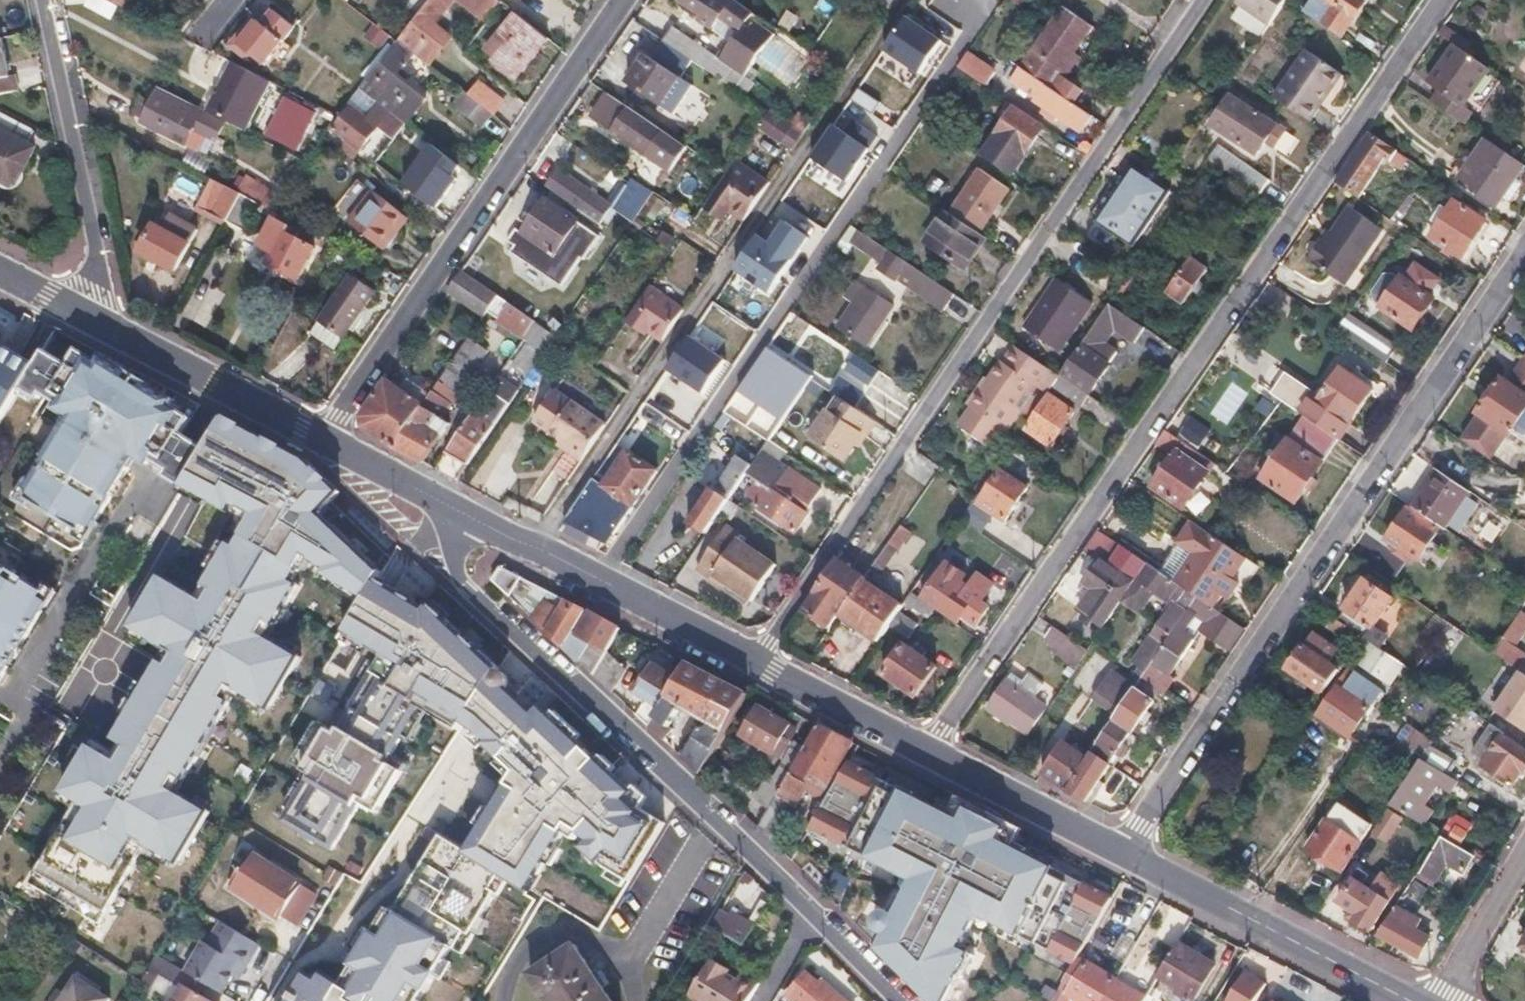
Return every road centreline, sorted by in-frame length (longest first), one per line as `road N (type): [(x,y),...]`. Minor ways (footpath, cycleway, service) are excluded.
road 1 (residential): [(1441,0),(924,754)]
road 2 (residential): [(755,662),(1202,0)]
road 3 (residential): [(1121,855),(1524,254)]
road 4 (residential): [(597,582),(985,10)]
road 5 (residential): [(903,1000),(461,571),(461,550),(486,527)]
road 6 (residential): [(625,0),(323,442)]
road 7 (residential): [(38,0),(101,319)]
road 8 (tertiary): [(1121,855),(1407,1000)]
road 9 (tertiary): [(101,319),(323,442)]
road 10 (tertiary): [(924,754),(1121,855)]
road 11 (tertiary): [(755,662),(924,754)]
road 12 (tertiary): [(323,442),(486,527)]
road 13 (tertiary): [(597,582),(755,662)]
road 14 (residential): [(1443,1000),(1524,858)]
road 15 (tertiary): [(486,527),(597,582)]

